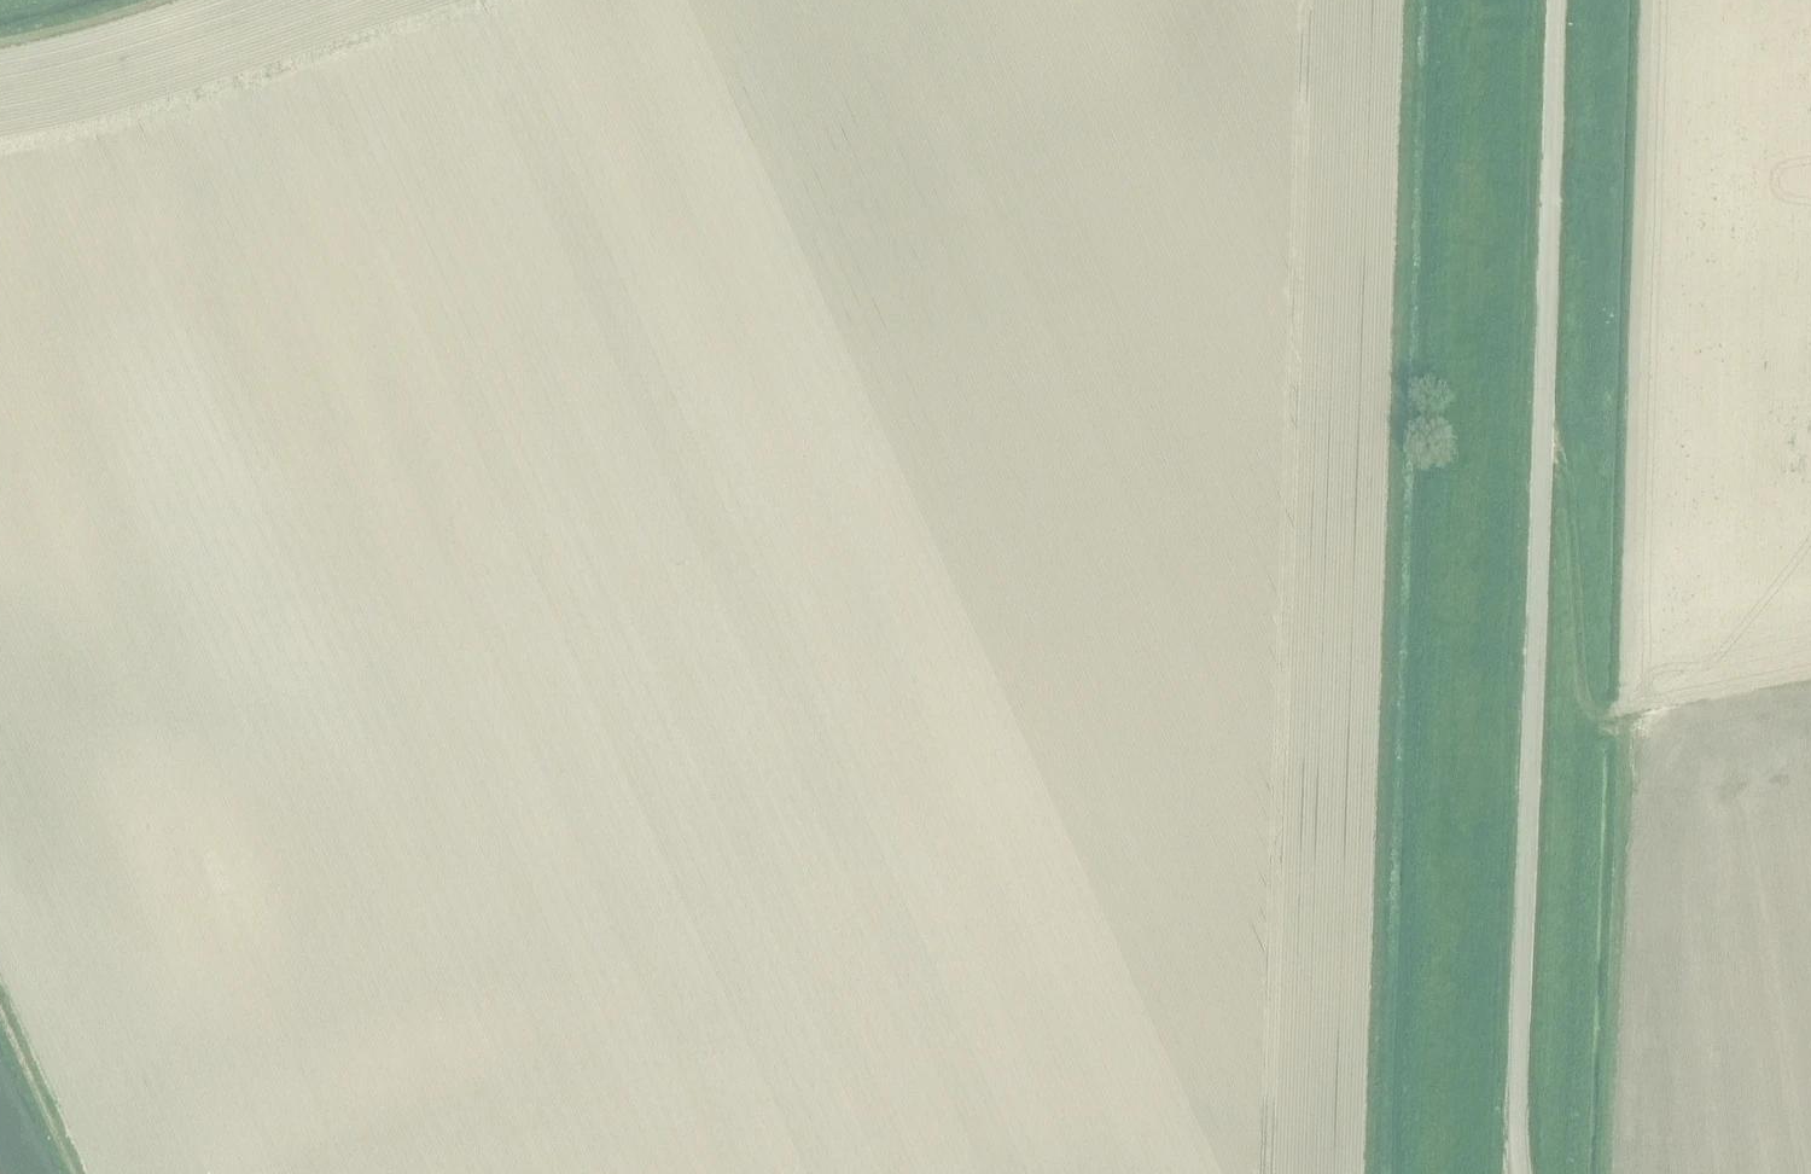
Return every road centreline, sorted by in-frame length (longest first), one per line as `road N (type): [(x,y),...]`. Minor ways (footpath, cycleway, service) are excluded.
road 1 (unclassified): [(1521,1173),(1555,0)]
road 2 (track): [(101,1173),(0,959)]
road 3 (track): [(0,40),(149,0)]

